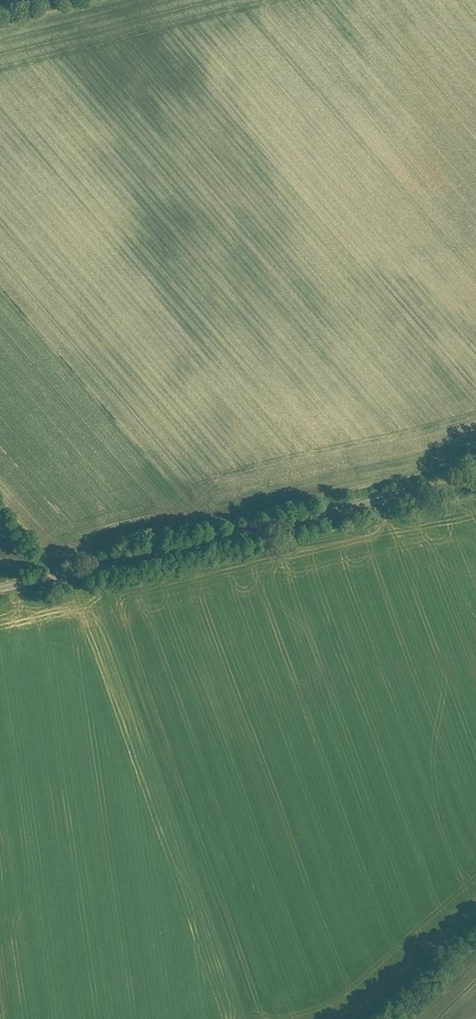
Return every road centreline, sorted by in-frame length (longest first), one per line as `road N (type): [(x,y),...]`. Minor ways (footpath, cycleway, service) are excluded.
road 1 (residential): [(475,473),(0,581)]

